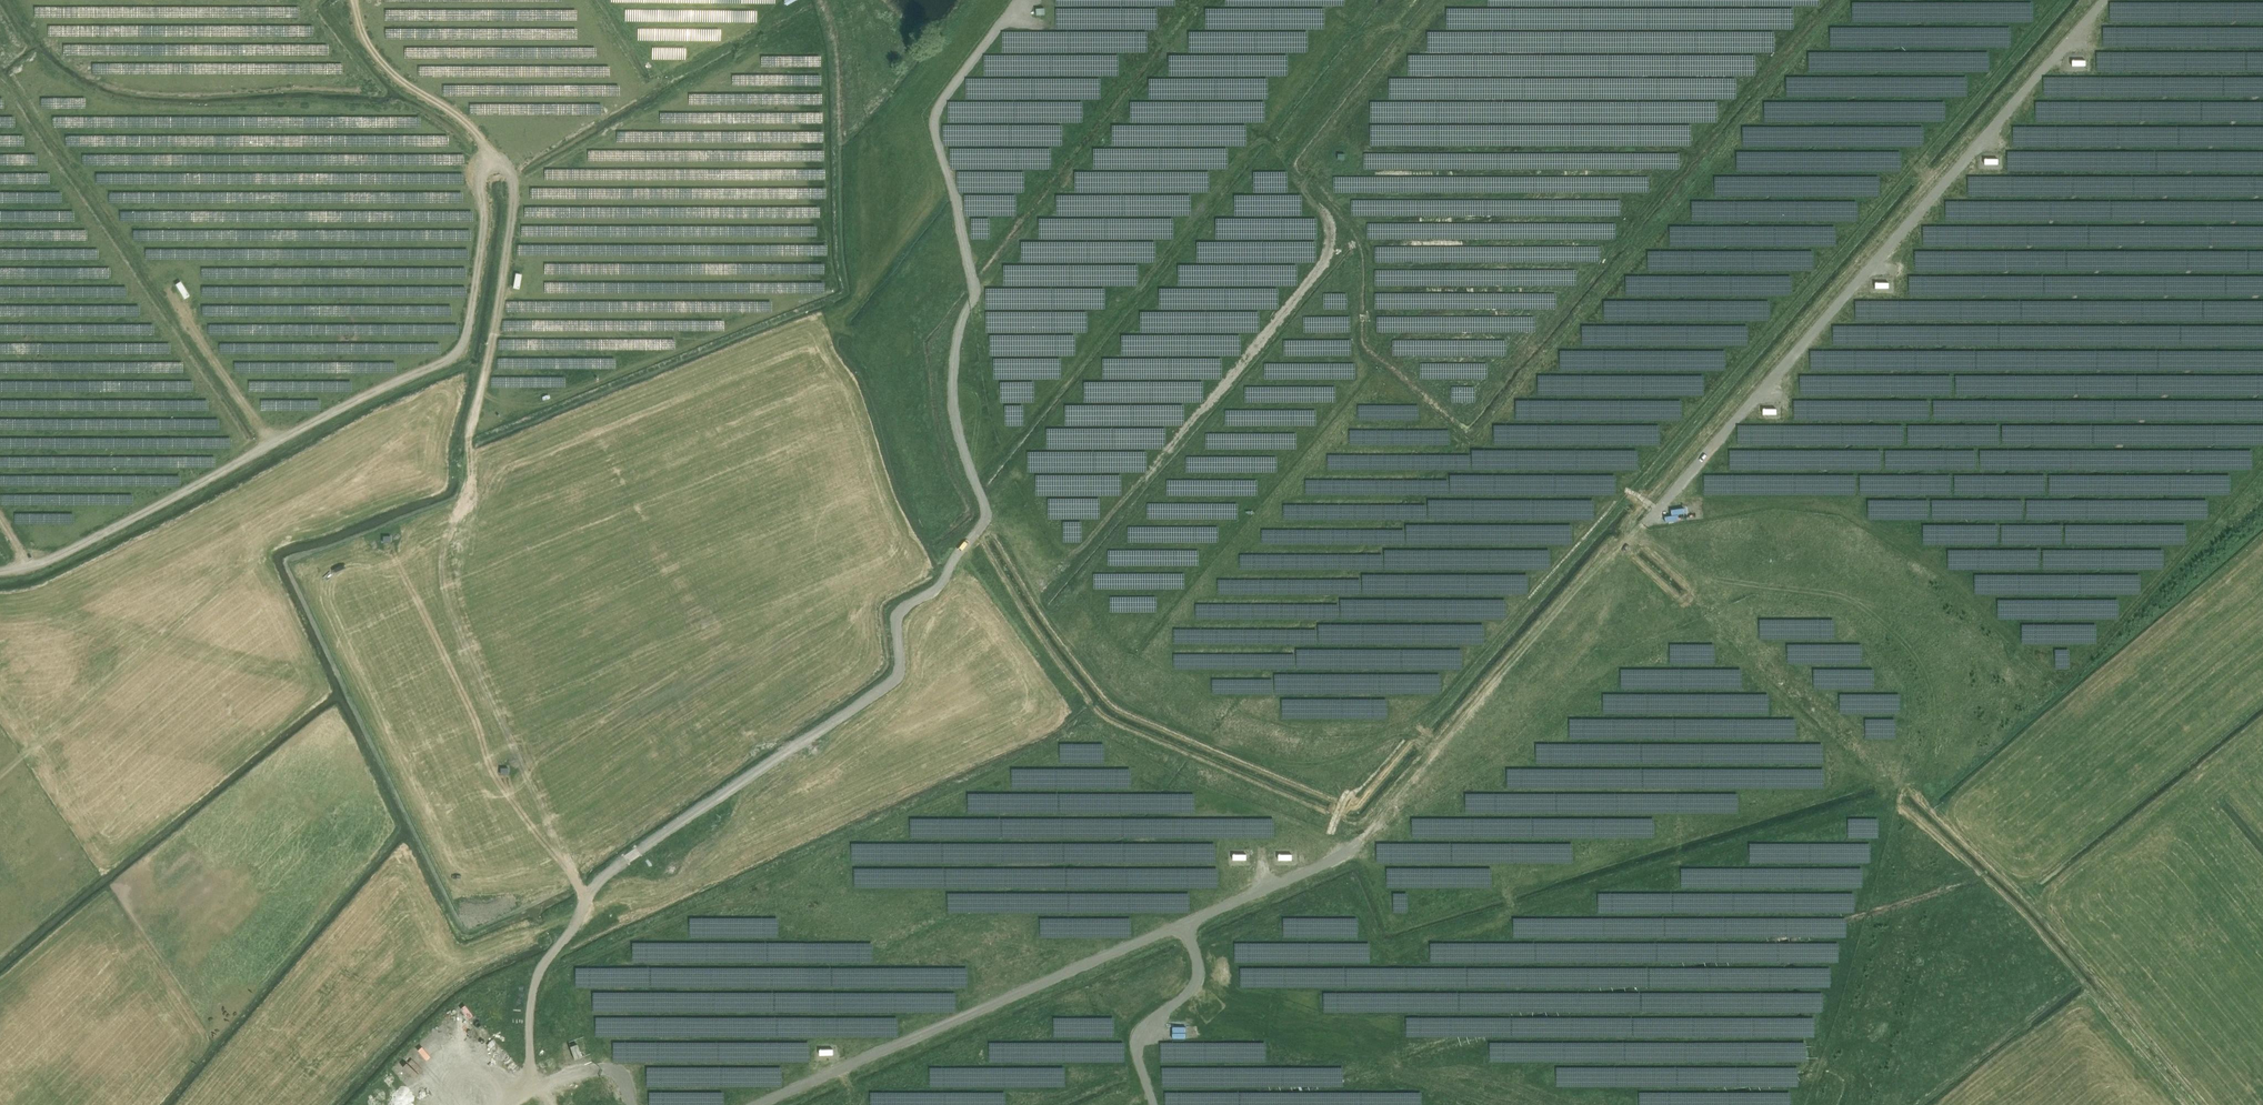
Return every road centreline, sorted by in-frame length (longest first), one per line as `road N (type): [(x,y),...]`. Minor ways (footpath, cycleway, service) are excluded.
road 1 (track): [(169,291),(272,442),(461,351),(486,224),(480,174),(496,156)]
road 2 (track): [(353,0),(363,38),(396,80),(467,124),(513,181),(500,305),(468,441)]
road 3 (track): [(272,442),(46,562),(0,571)]
road 4 (track): [(578,0),(630,85),(645,90),(788,9)]

